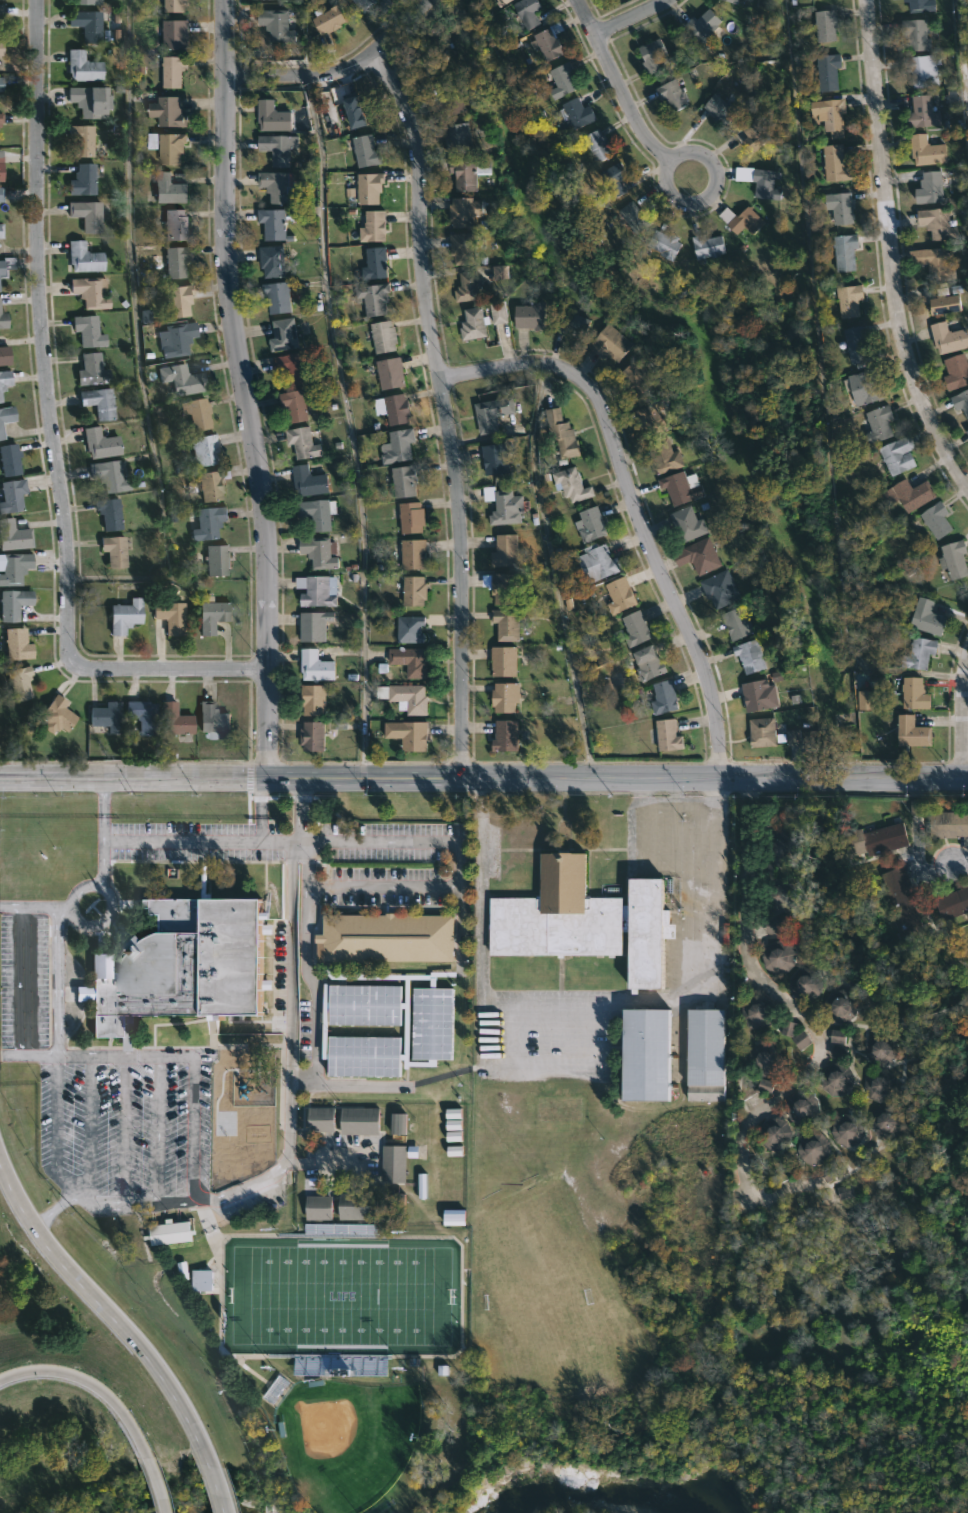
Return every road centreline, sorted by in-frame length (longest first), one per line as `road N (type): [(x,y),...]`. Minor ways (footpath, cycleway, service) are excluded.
road 1 (tertiary): [(0,779),(967,780)]
road 2 (residential): [(40,0),(45,348),(73,659),(95,668),(266,669)]
road 3 (residential): [(268,779),(267,518),(225,263),(224,0)]
road 4 (residential): [(371,54),(413,129),(427,316),(459,495),(460,779)]
road 5 (residential): [(440,380),(529,362),(552,364),(590,388),(714,699),(720,779)]
road 6 (residential): [(865,0),(900,338),(917,400),(967,490)]
road 7 (secondary): [(207,1465),(160,1376),(33,1228),(0,1165)]
road 8 (residential): [(224,78),(345,71),(431,0)]
road 9 (motorway): [(0,1381),(44,1370),(83,1379),(125,1416),(146,1458)]
road 10 (residential): [(575,0),(642,128),(667,158)]
road 11 (residential): [(689,203),(703,197),(712,176),(703,157),(685,150),(667,158),(660,180),(673,199),(689,203)]

